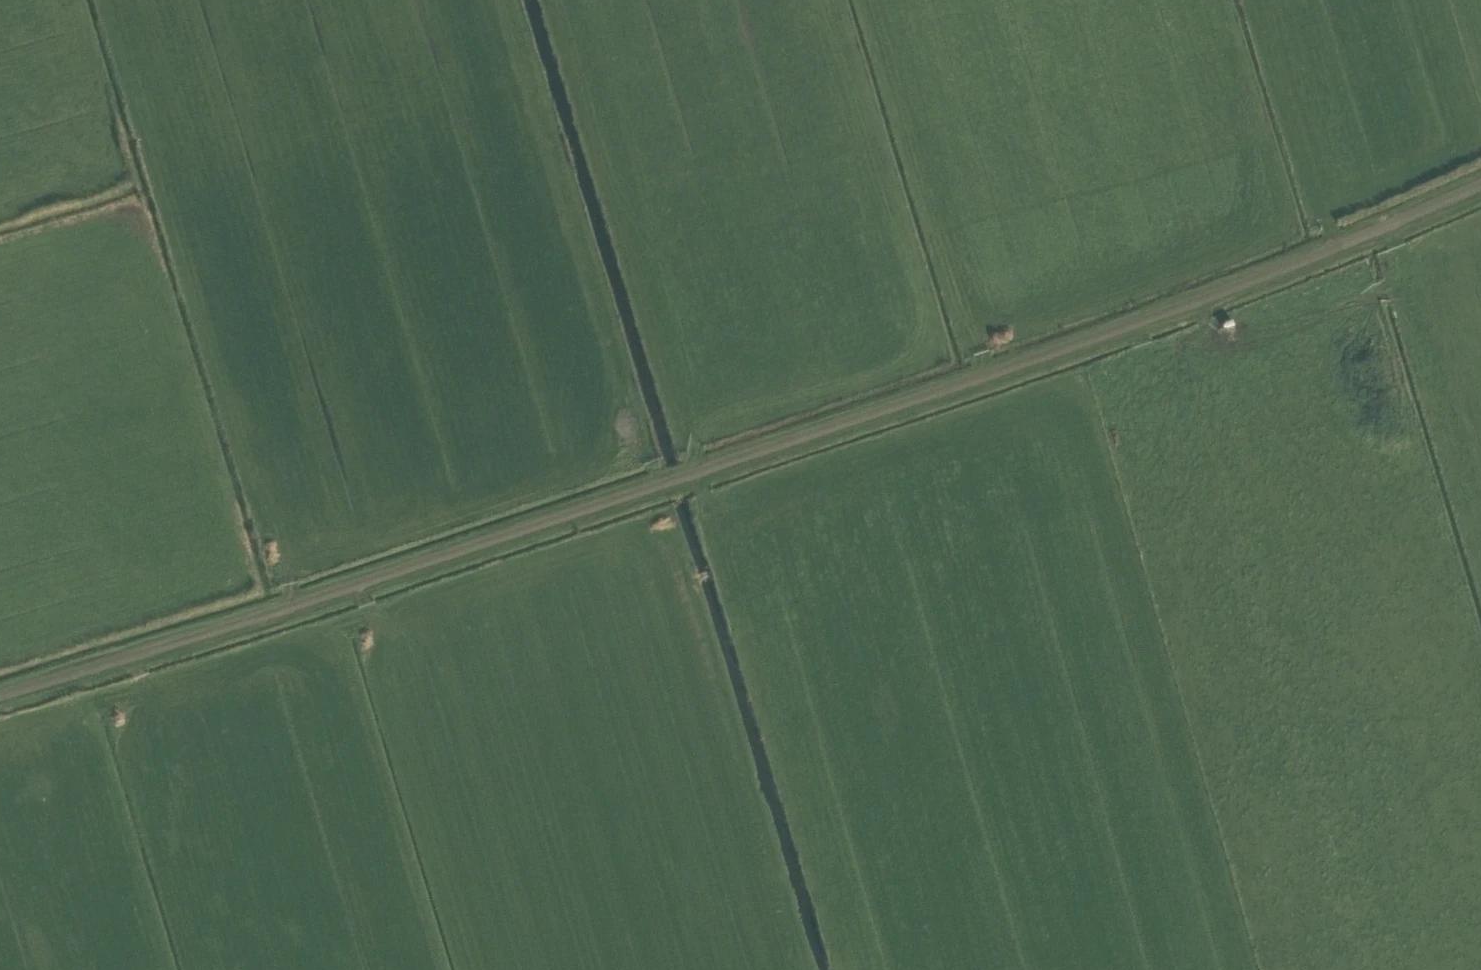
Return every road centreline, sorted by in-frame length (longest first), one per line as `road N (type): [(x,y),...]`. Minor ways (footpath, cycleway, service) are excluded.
road 1 (unclassified): [(0,698),(1179,308),(1480,181)]

